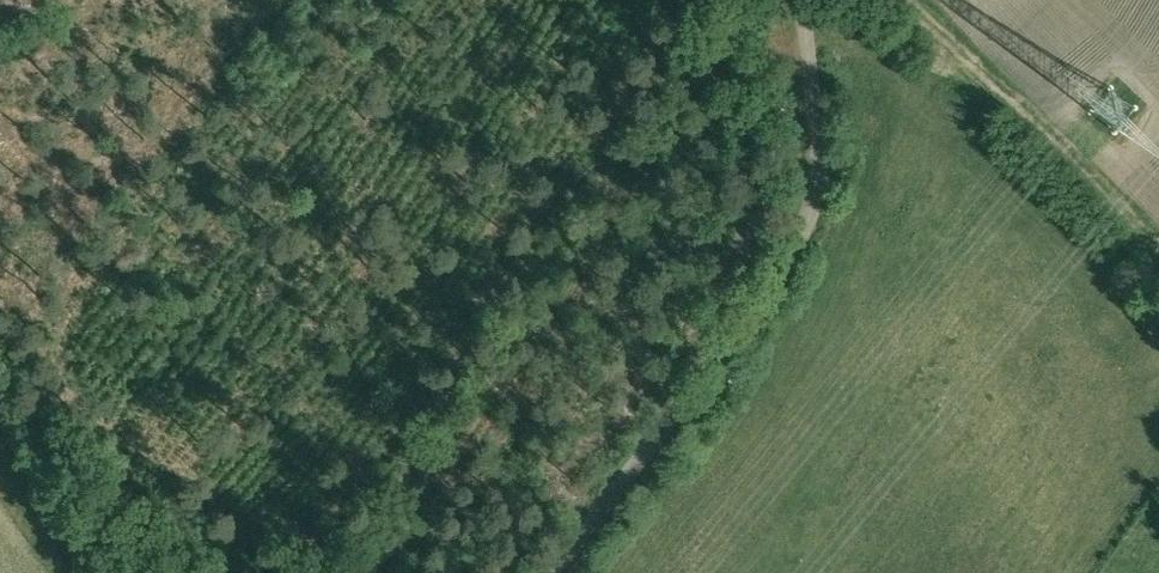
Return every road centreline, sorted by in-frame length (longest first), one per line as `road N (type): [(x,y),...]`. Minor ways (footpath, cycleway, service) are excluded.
road 1 (unclassified): [(802,0),(819,156),(810,220),(772,287),(549,572)]

